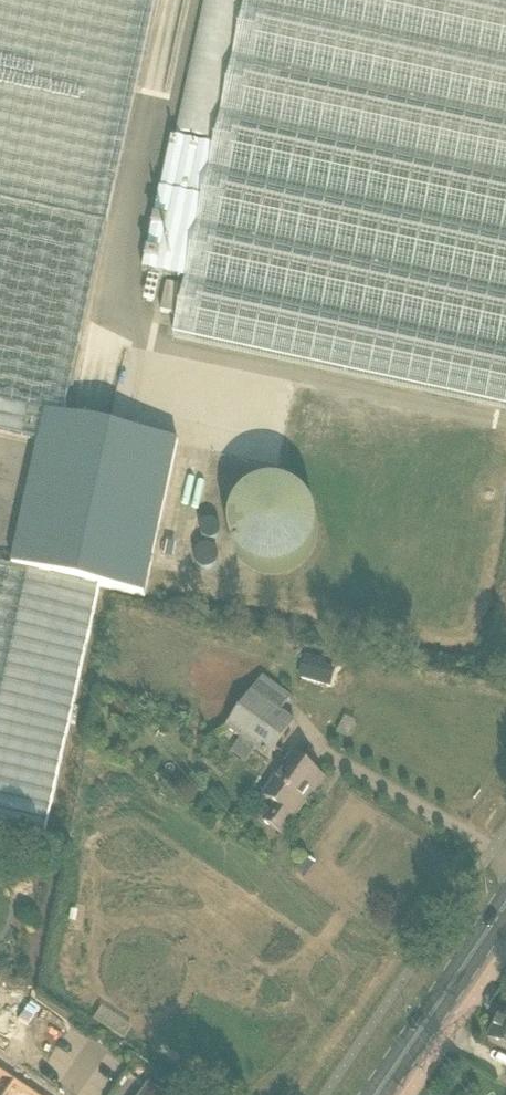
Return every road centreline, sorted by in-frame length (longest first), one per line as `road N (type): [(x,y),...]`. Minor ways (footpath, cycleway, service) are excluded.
road 1 (primary): [(375,1094),(505,902)]

